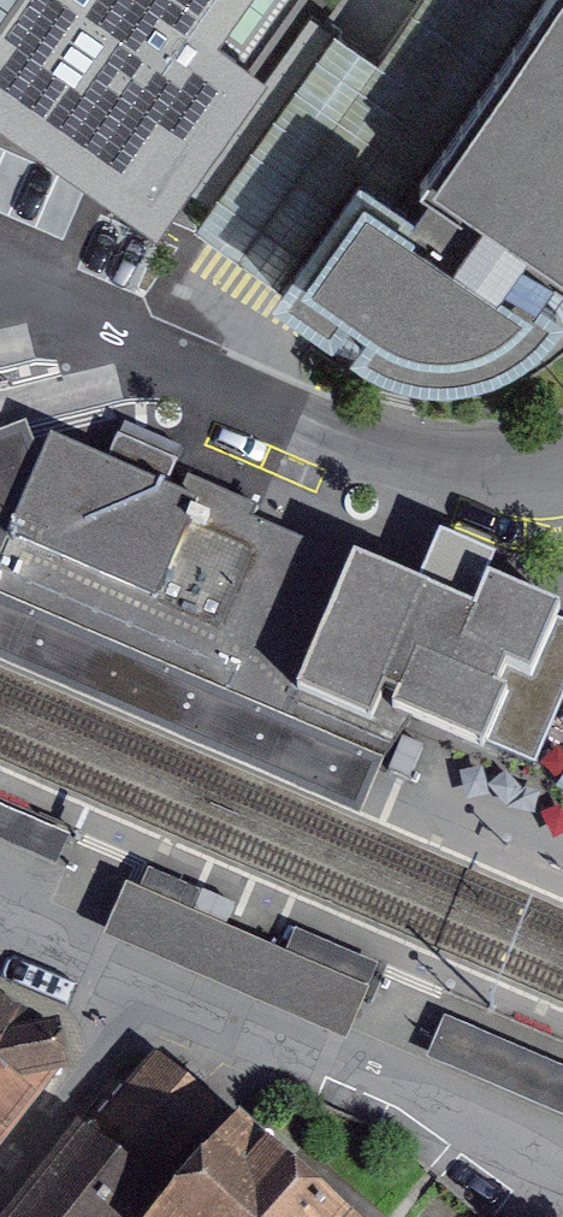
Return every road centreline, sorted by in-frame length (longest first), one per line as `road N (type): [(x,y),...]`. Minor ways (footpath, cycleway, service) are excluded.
road 1 (residential): [(0,280),(297,418),(390,452),(460,468),(562,455)]
road 2 (residential): [(220,1009),(521,1149),(562,1181)]
road 3 (residential): [(220,1009),(151,998),(0,917)]

